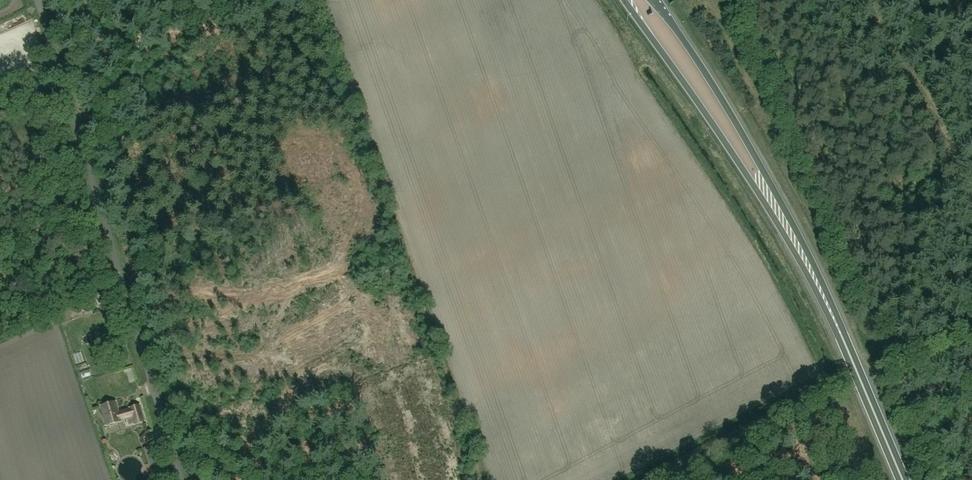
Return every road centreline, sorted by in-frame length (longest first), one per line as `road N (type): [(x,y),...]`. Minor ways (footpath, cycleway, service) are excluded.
road 1 (unclassified): [(181,479),(40,0)]
road 2 (trunk): [(625,0),(829,306)]
road 3 (trunk): [(829,306),(748,143),(656,0)]
road 4 (trunk): [(903,479),(829,306)]

